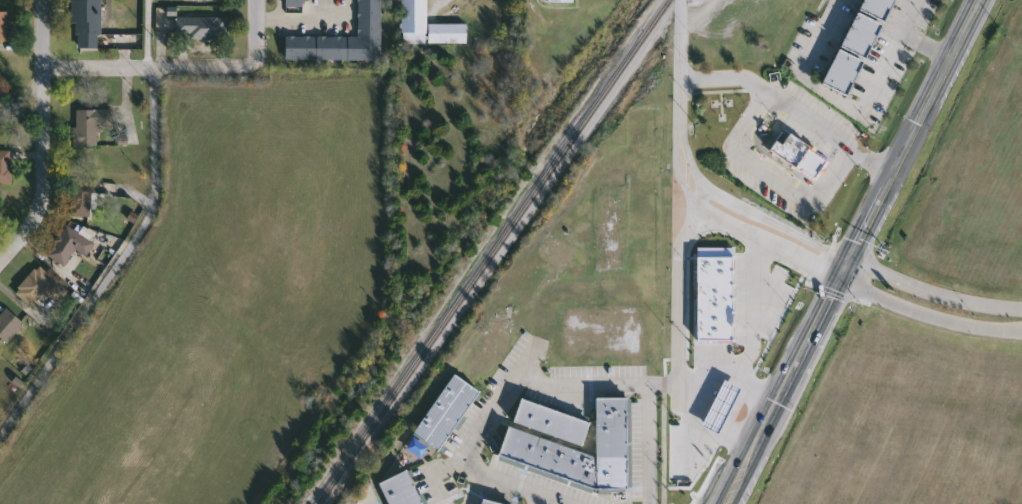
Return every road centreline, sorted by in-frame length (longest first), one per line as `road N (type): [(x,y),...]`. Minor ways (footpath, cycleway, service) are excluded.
road 1 (primary): [(981,0),(731,503)]
road 2 (residential): [(41,0),(35,214),(0,258)]
road 3 (residential): [(41,65),(255,67)]
road 4 (residential): [(679,133),(677,161),(690,204),(688,230),(700,185),(679,133)]
road 5 (tertiary): [(687,190),(724,224),(843,280)]
road 6 (tertiary): [(854,258),(700,185)]
road 7 (residential): [(680,382),(678,257),(688,230)]
road 8 (residential): [(679,133),(682,0)]

